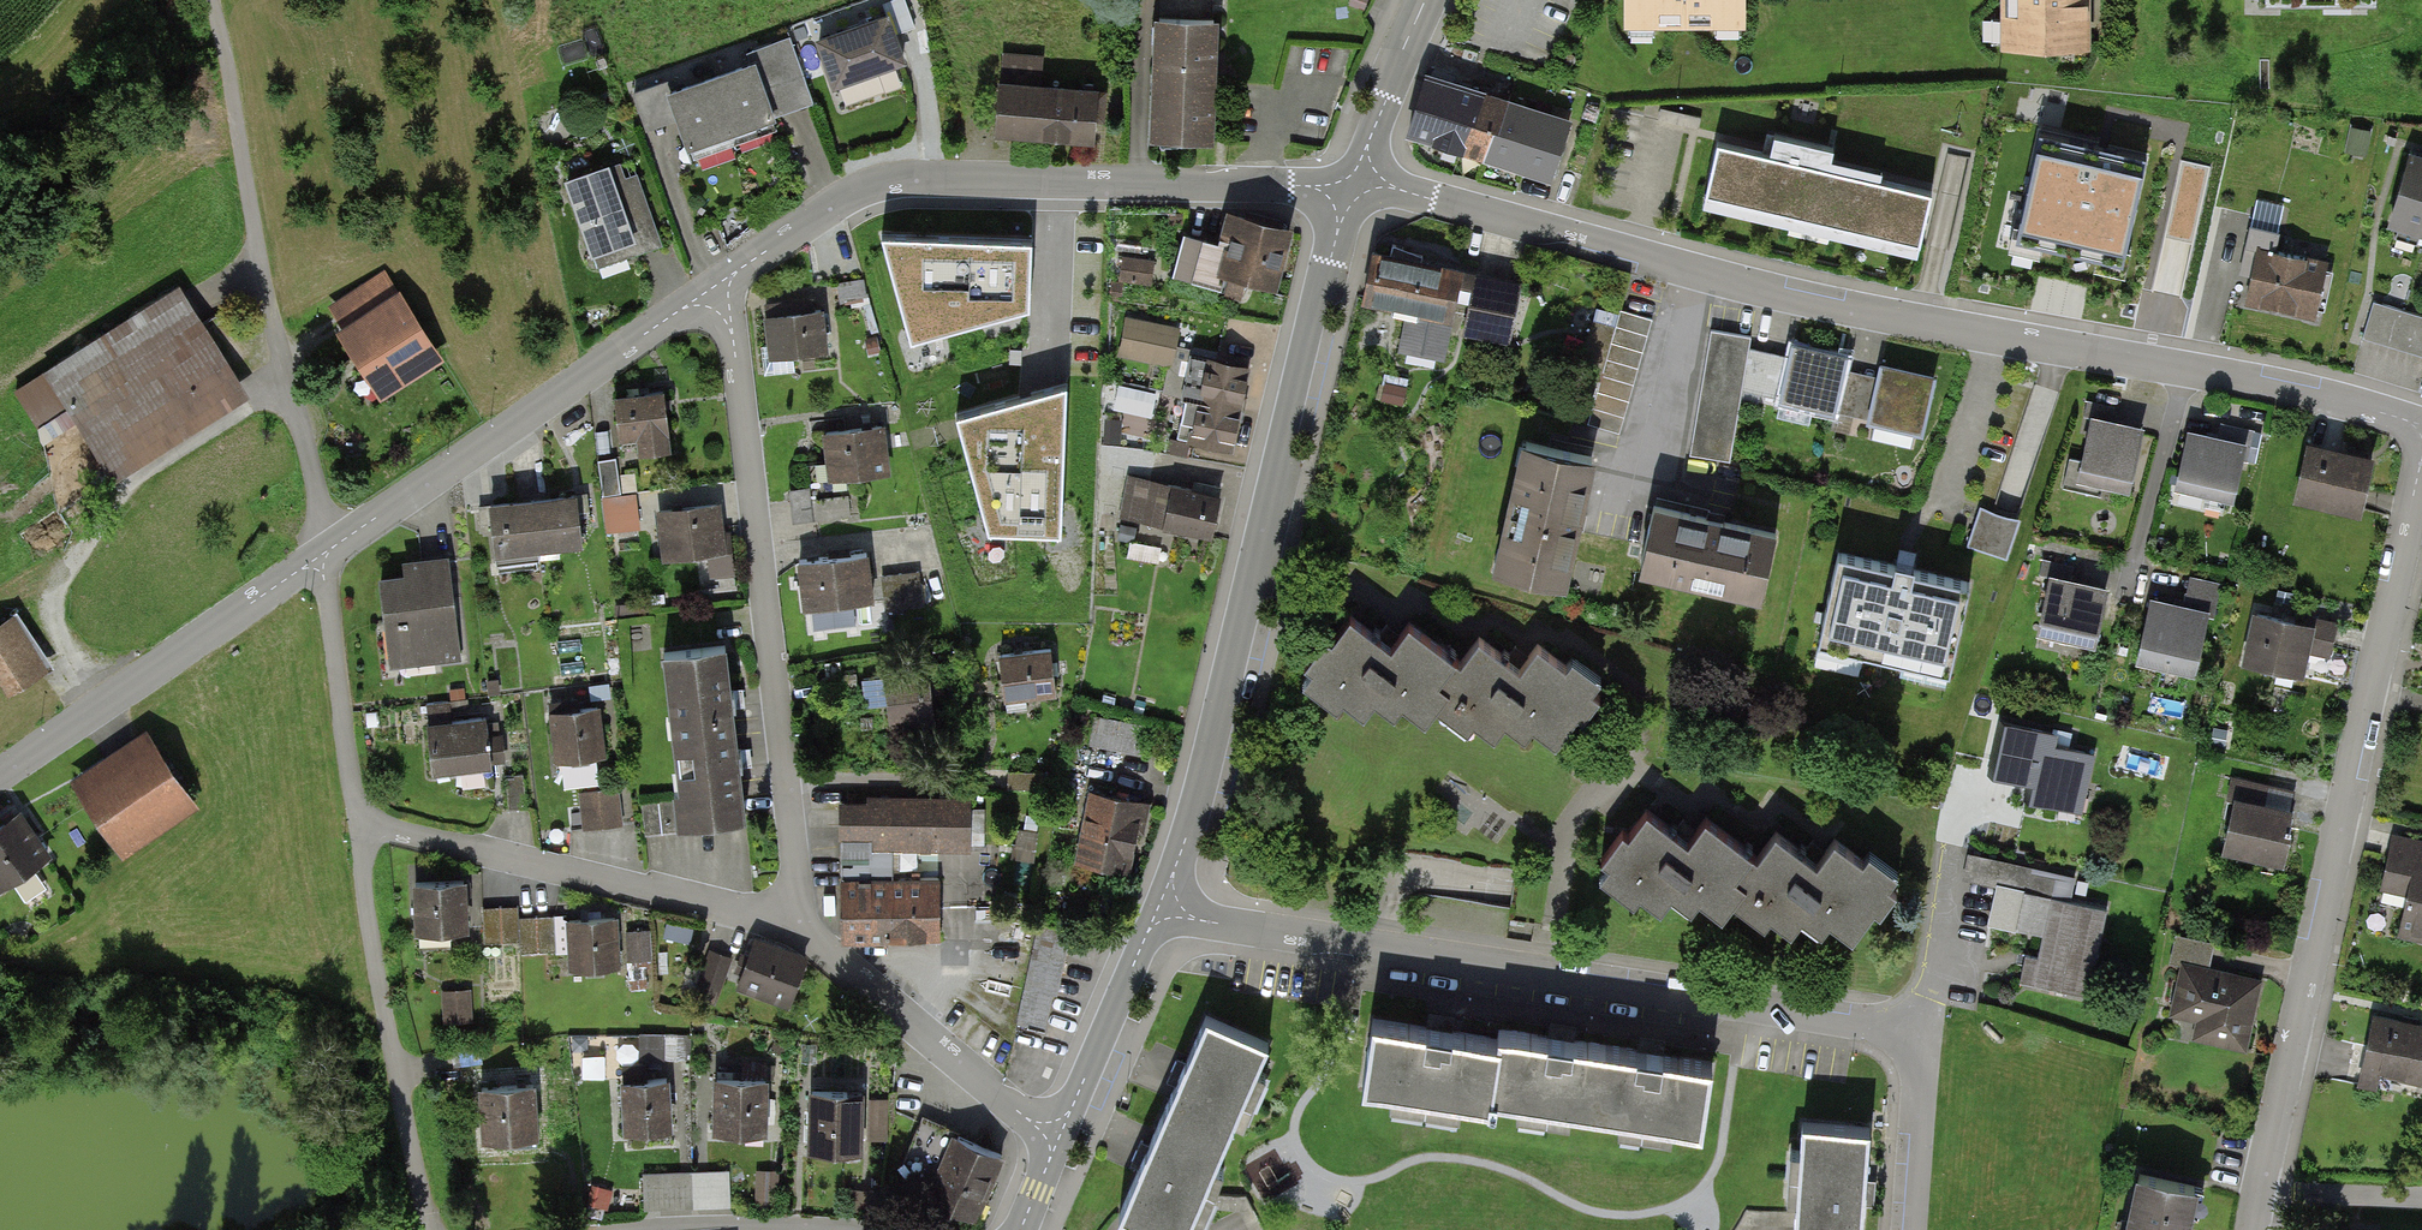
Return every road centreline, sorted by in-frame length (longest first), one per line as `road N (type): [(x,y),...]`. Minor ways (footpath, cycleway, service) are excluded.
road 1 (residential): [(1353,185),(1413,194),(1693,270),(2334,399),(2421,427)]
road 2 (residential): [(1162,904),(1218,924),(1925,1034),(1907,1229)]
road 3 (residential): [(2255,1229),(2421,460)]
road 4 (residential): [(1353,185),(1162,904)]
road 5 (residential): [(732,281),(845,200),(929,177),(1353,185)]
road 6 (residential): [(732,281),(807,922)]
road 7 (residential): [(323,556),(732,281)]
road 8 (residential): [(807,922),(357,823)]
road 9 (residential): [(427,1229),(372,946),(357,823)]
road 10 (residential): [(0,772),(323,556)]
road 11 (residential): [(807,922),(834,964),(1060,1136)]
road 12 (residential): [(357,823),(323,556)]
road 13 (residential): [(1162,904),(1060,1136)]
road 14 (track): [(264,243),(215,0)]
road 15 (residential): [(1425,0),(1353,185)]

